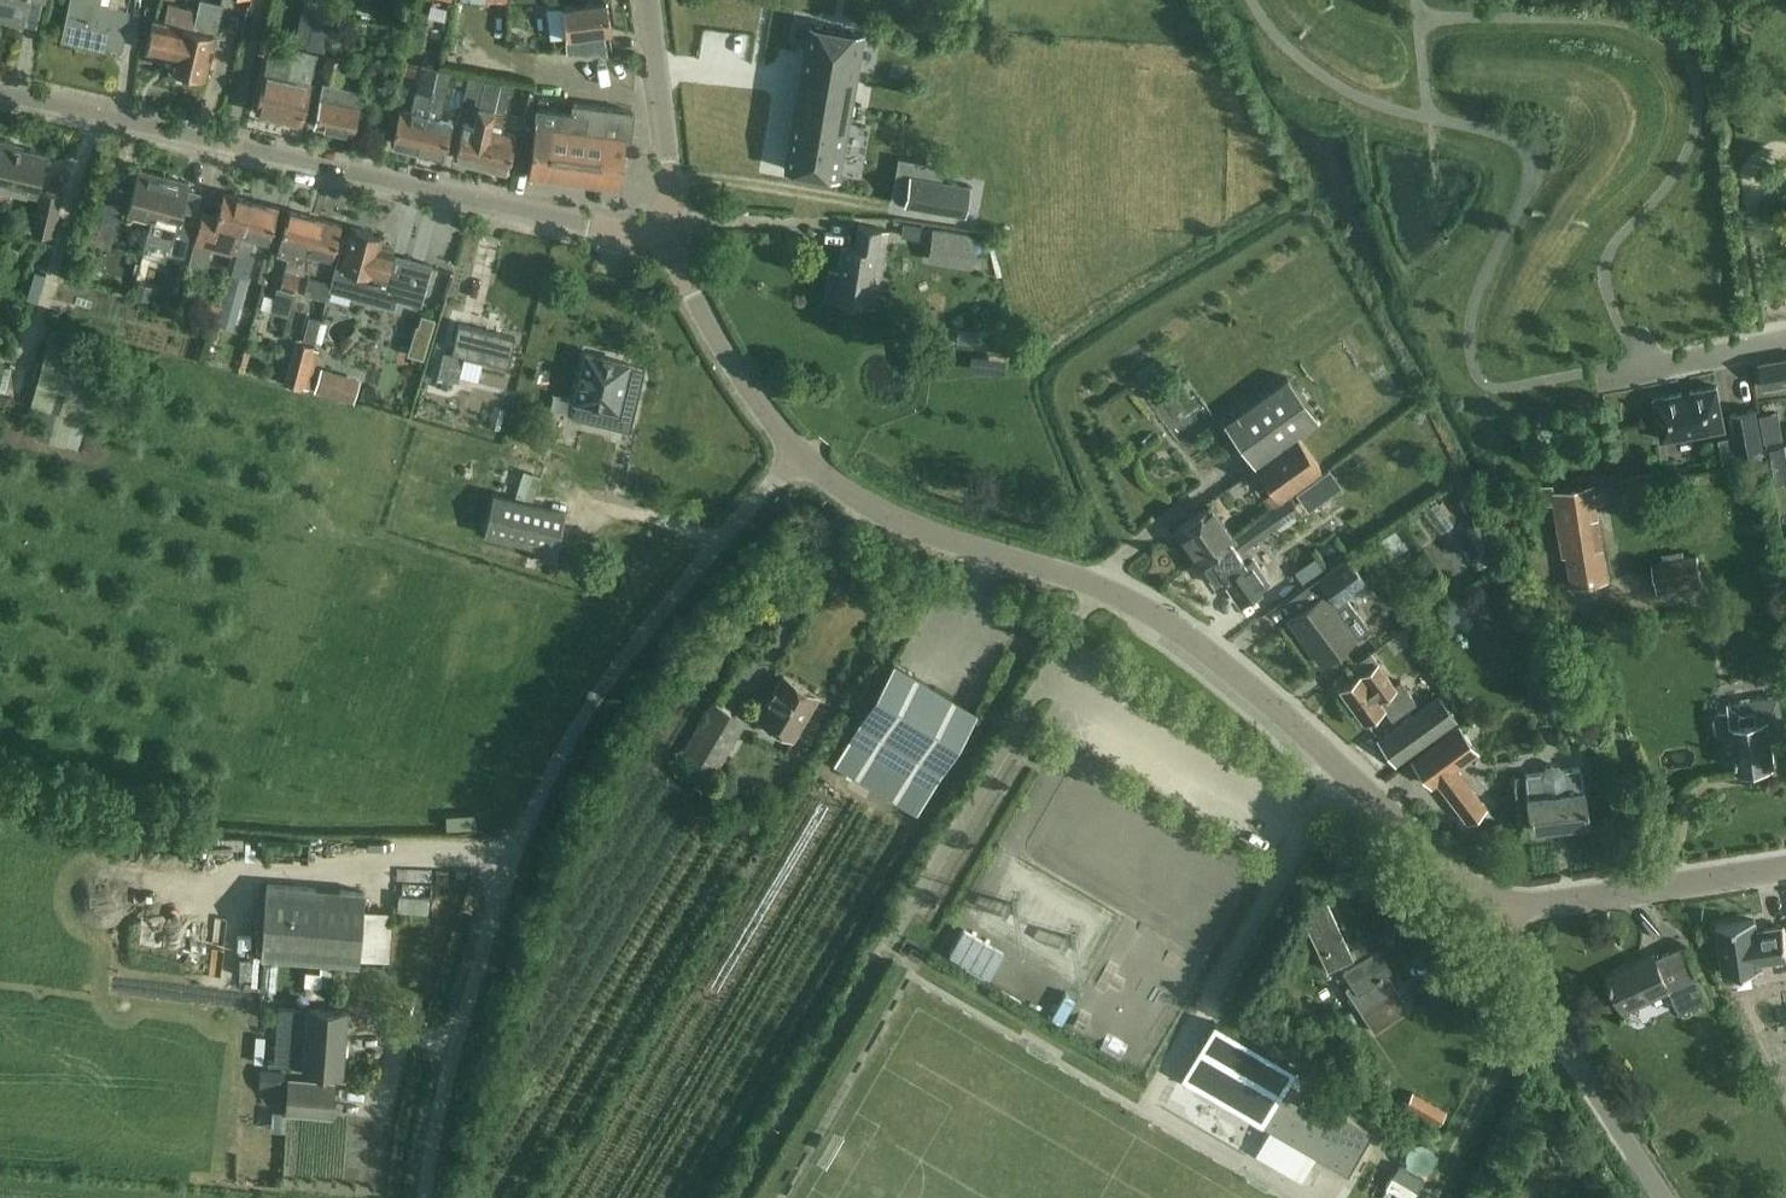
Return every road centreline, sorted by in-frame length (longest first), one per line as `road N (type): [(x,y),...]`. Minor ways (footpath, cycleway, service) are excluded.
road 1 (unclassified): [(424,1197),(484,950),(549,779),(600,690),(796,452)]
road 2 (tertiary): [(1480,907),(1357,781),(1172,627),(1109,591),(888,515),(796,452)]
road 3 (tertiary): [(679,250),(0,91)]
road 4 (unclassified): [(1668,1197),(1480,907)]
road 5 (tertiary): [(1480,907),(1785,865)]
road 6 (residential): [(679,250),(652,0)]
road 7 (tertiary): [(796,452),(730,360),(679,250)]
road 8 (residential): [(1785,342),(1643,371)]

